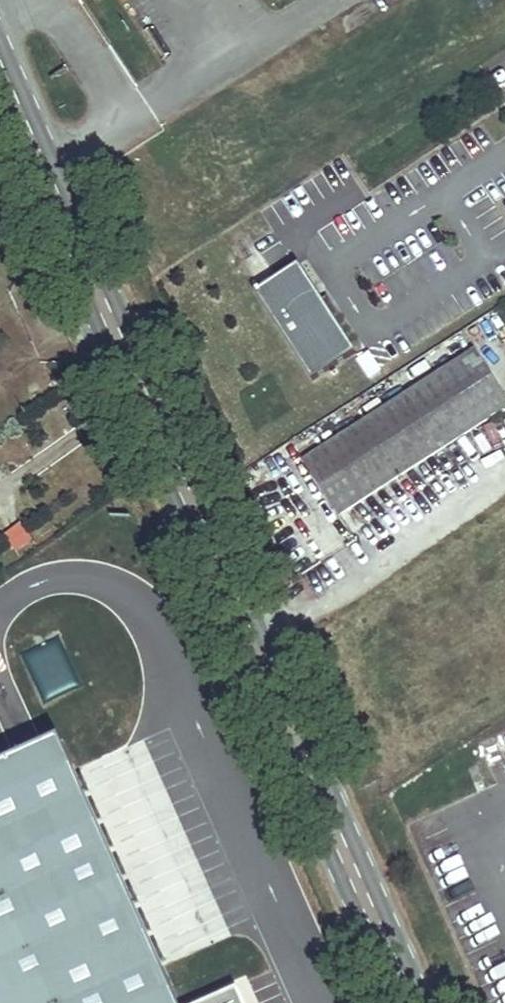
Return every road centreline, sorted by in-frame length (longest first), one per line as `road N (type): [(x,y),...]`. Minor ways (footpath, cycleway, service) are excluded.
road 1 (primary): [(0,66),(415,1002)]

